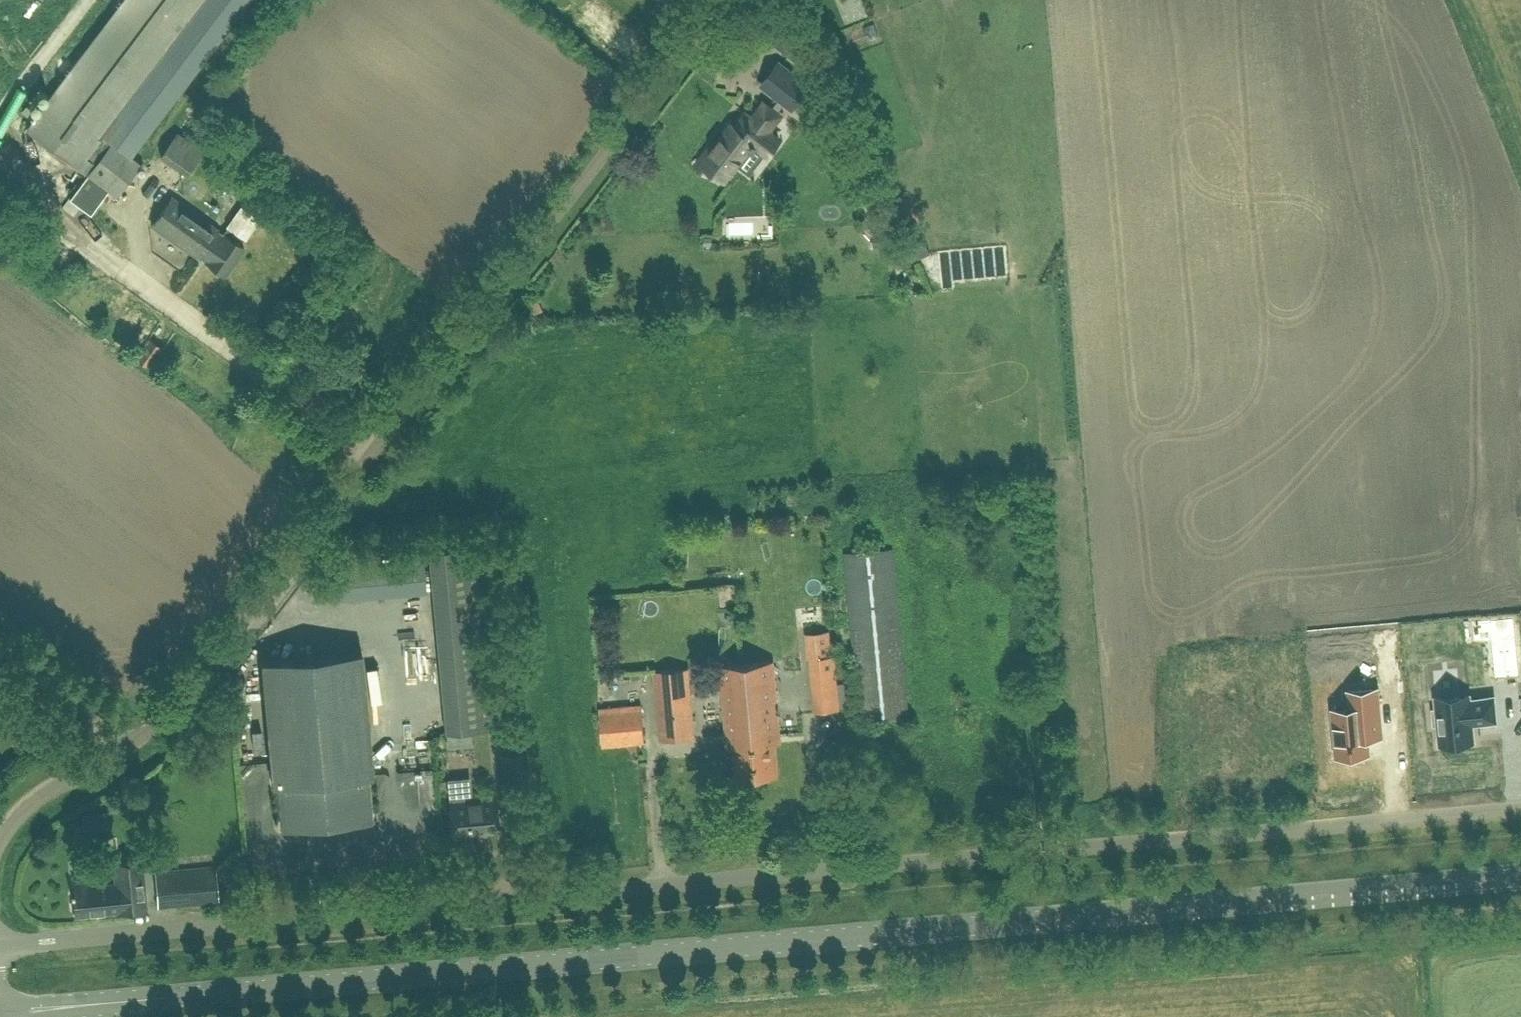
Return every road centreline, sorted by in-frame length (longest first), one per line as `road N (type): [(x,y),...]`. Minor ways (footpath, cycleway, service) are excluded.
road 1 (secondary): [(0,1014),(1520,877)]
road 2 (unclassified): [(0,947),(1520,810)]
road 3 (unclassified): [(119,750),(178,699),(724,0)]
road 4 (unclassified): [(119,750),(99,720),(0,650)]
road 5 (unclassified): [(0,837),(40,796),(119,750)]

